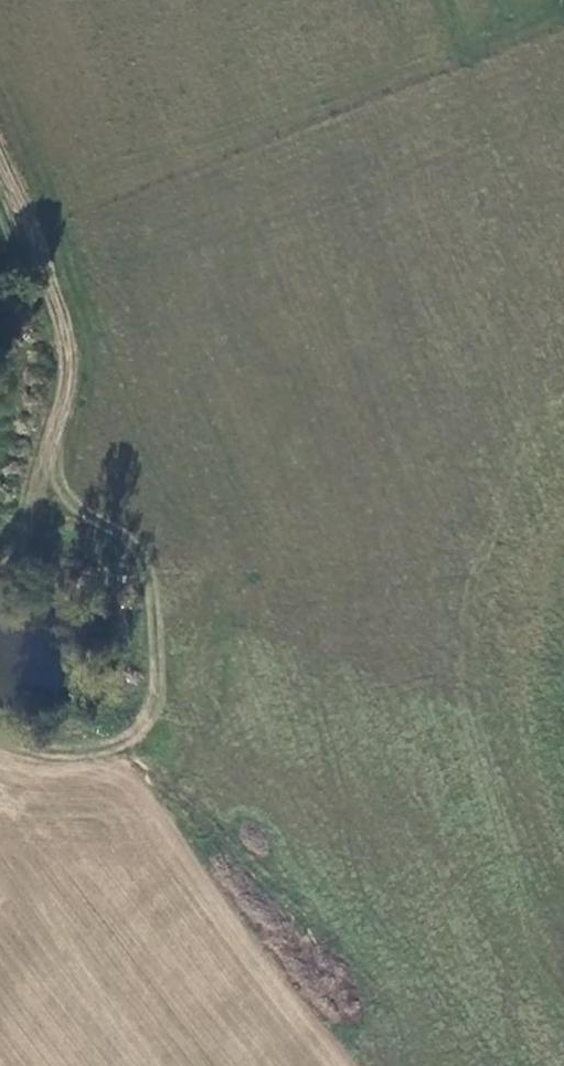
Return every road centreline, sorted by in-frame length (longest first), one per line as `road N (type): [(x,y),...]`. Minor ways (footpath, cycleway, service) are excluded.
road 1 (track): [(0,173),(44,317),(68,363),(44,476),(0,547)]

